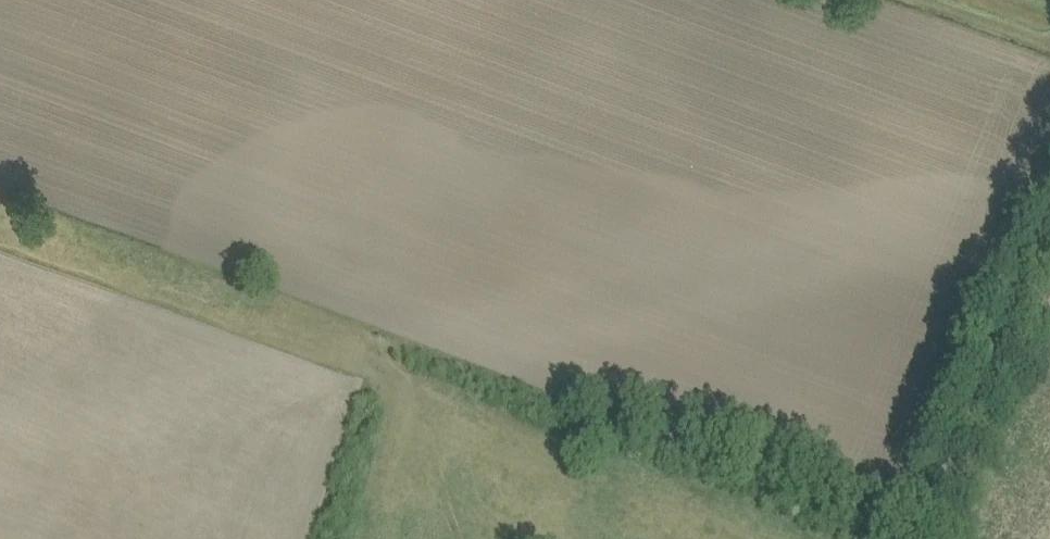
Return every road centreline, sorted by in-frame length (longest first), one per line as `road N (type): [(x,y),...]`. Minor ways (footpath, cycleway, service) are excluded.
road 1 (track): [(1049,197),(911,538)]

